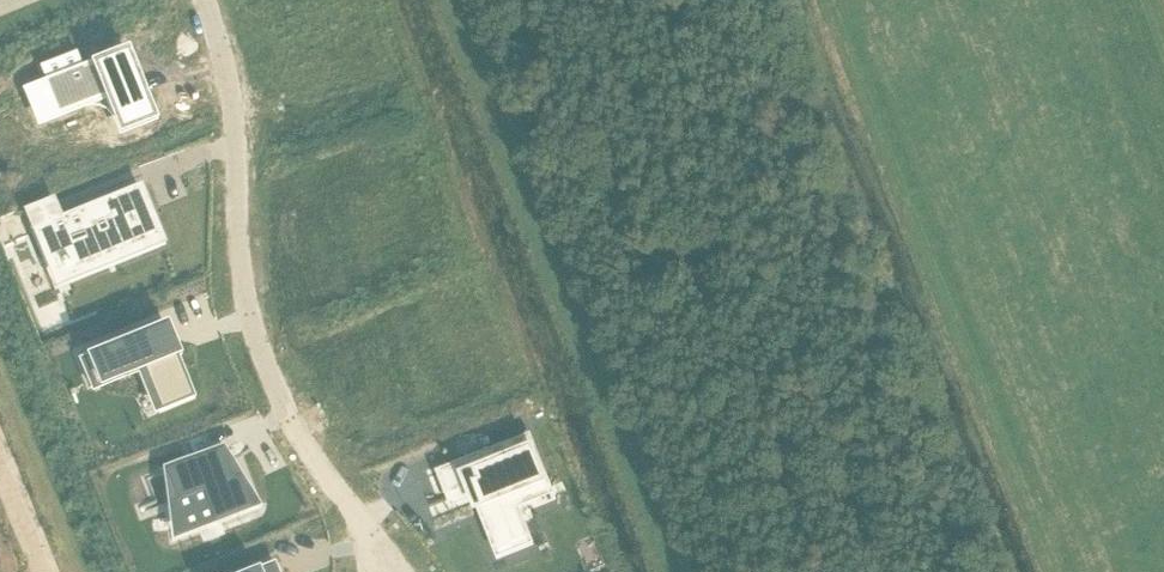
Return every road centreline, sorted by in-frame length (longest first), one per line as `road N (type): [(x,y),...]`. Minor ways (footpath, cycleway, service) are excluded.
road 1 (residential): [(204,0),(228,81),(241,272),(256,339),(294,427),(351,505),(385,571)]

